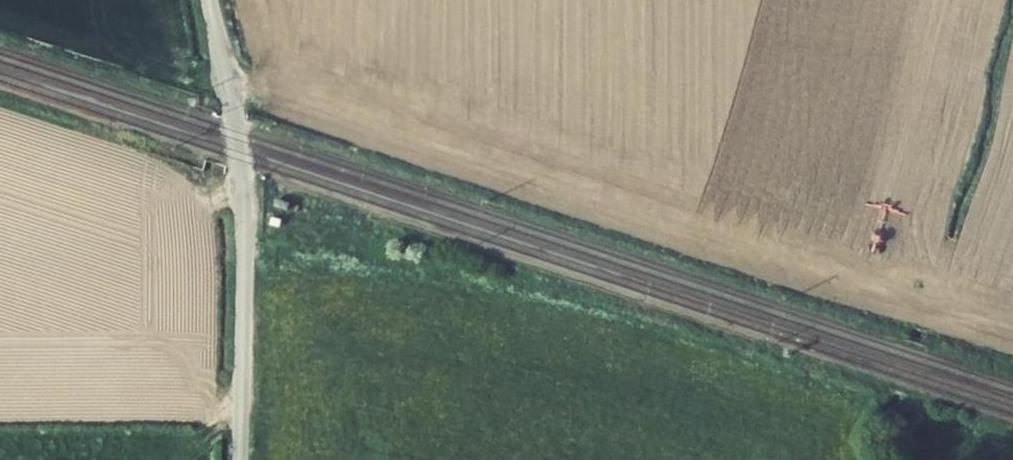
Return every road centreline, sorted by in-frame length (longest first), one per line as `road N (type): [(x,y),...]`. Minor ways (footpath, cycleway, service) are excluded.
road 1 (unclassified): [(211,0),(243,181),(240,459)]

